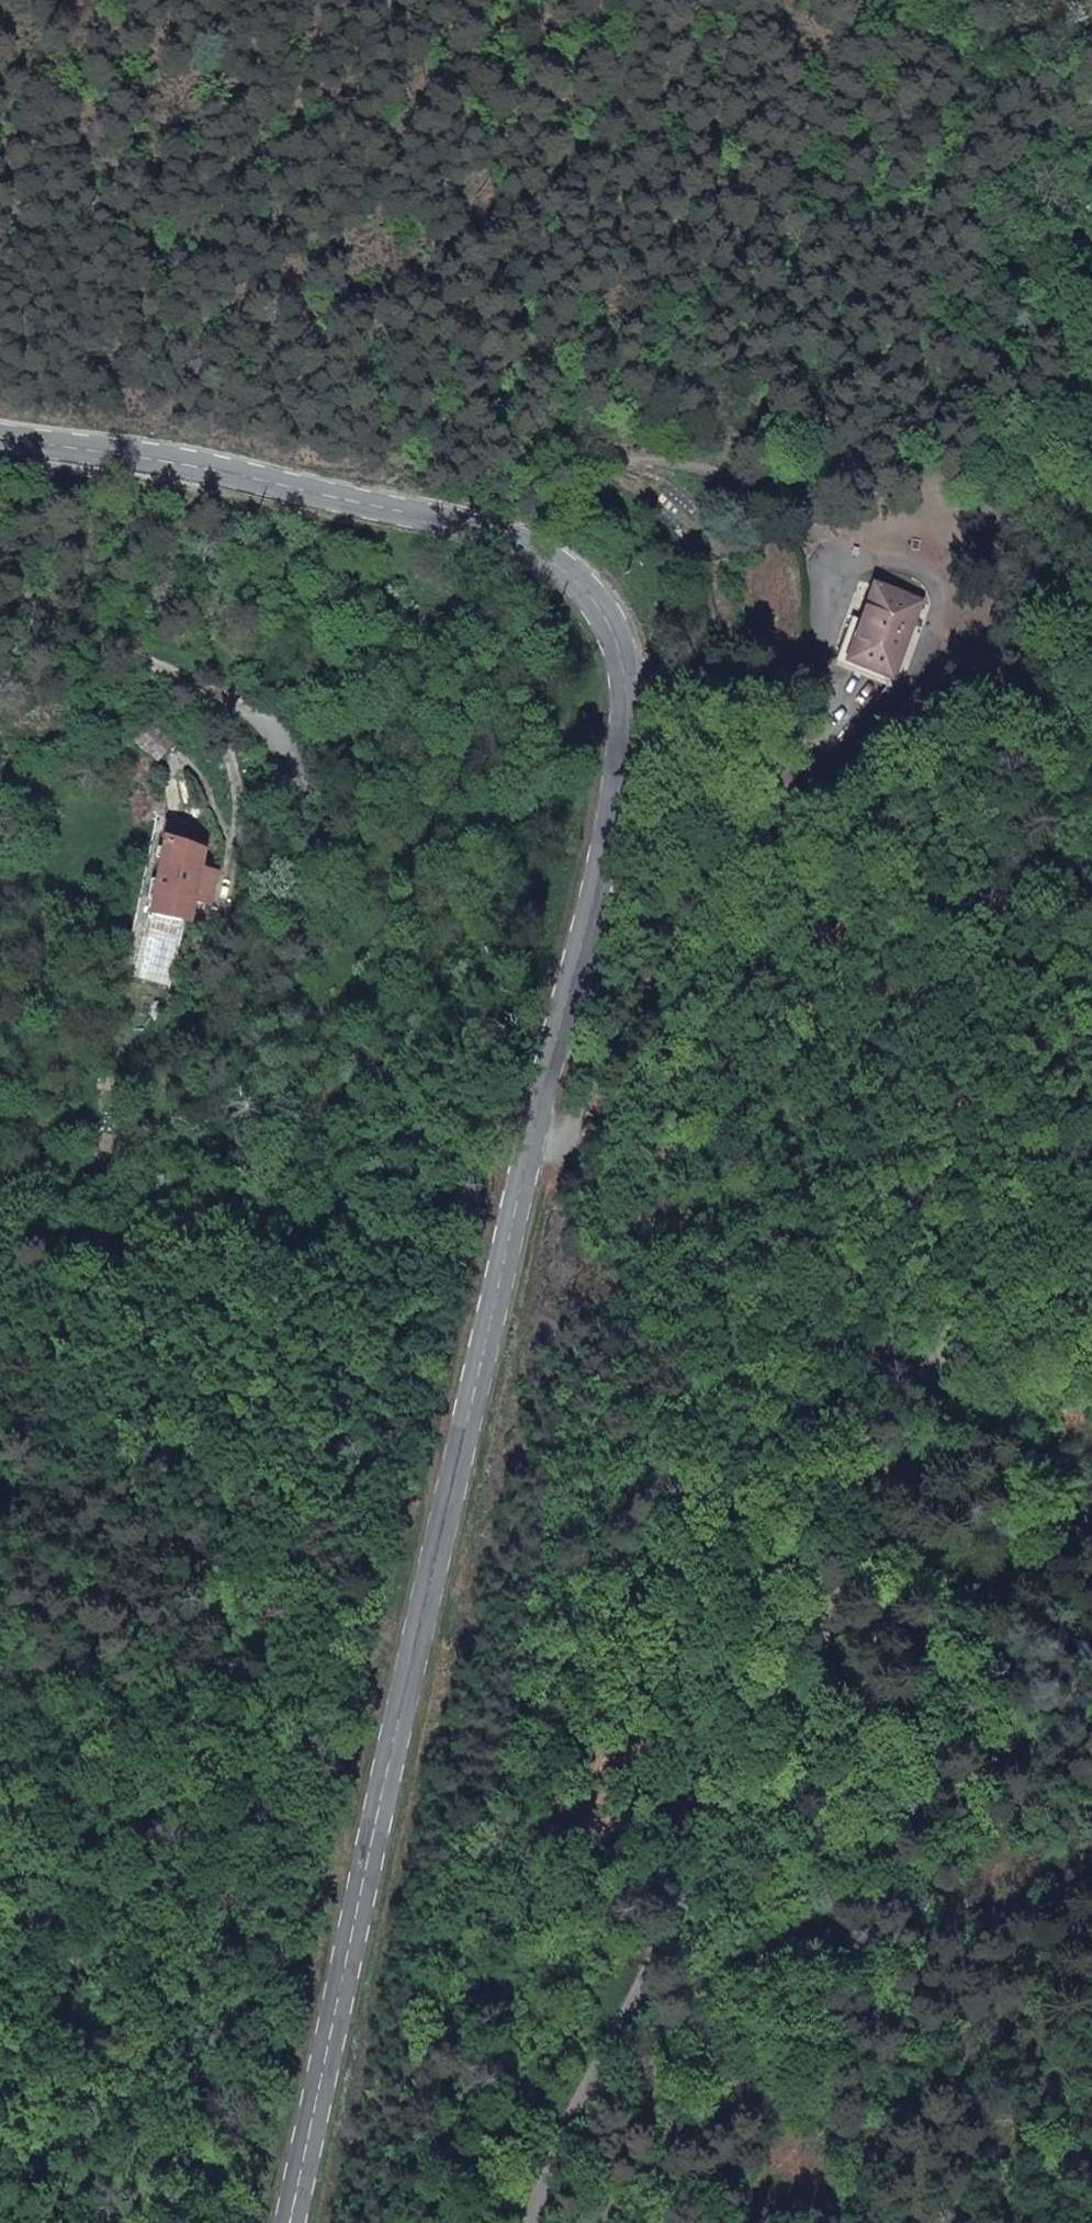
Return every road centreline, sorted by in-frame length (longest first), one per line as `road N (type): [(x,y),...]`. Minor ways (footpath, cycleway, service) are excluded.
road 1 (secondary): [(0,433),(519,547),(561,574),(598,616),(619,665),(623,722),(609,835),(382,1778),(290,2222)]
road 2 (residential): [(1091,1180),(990,1326),(529,2222)]

